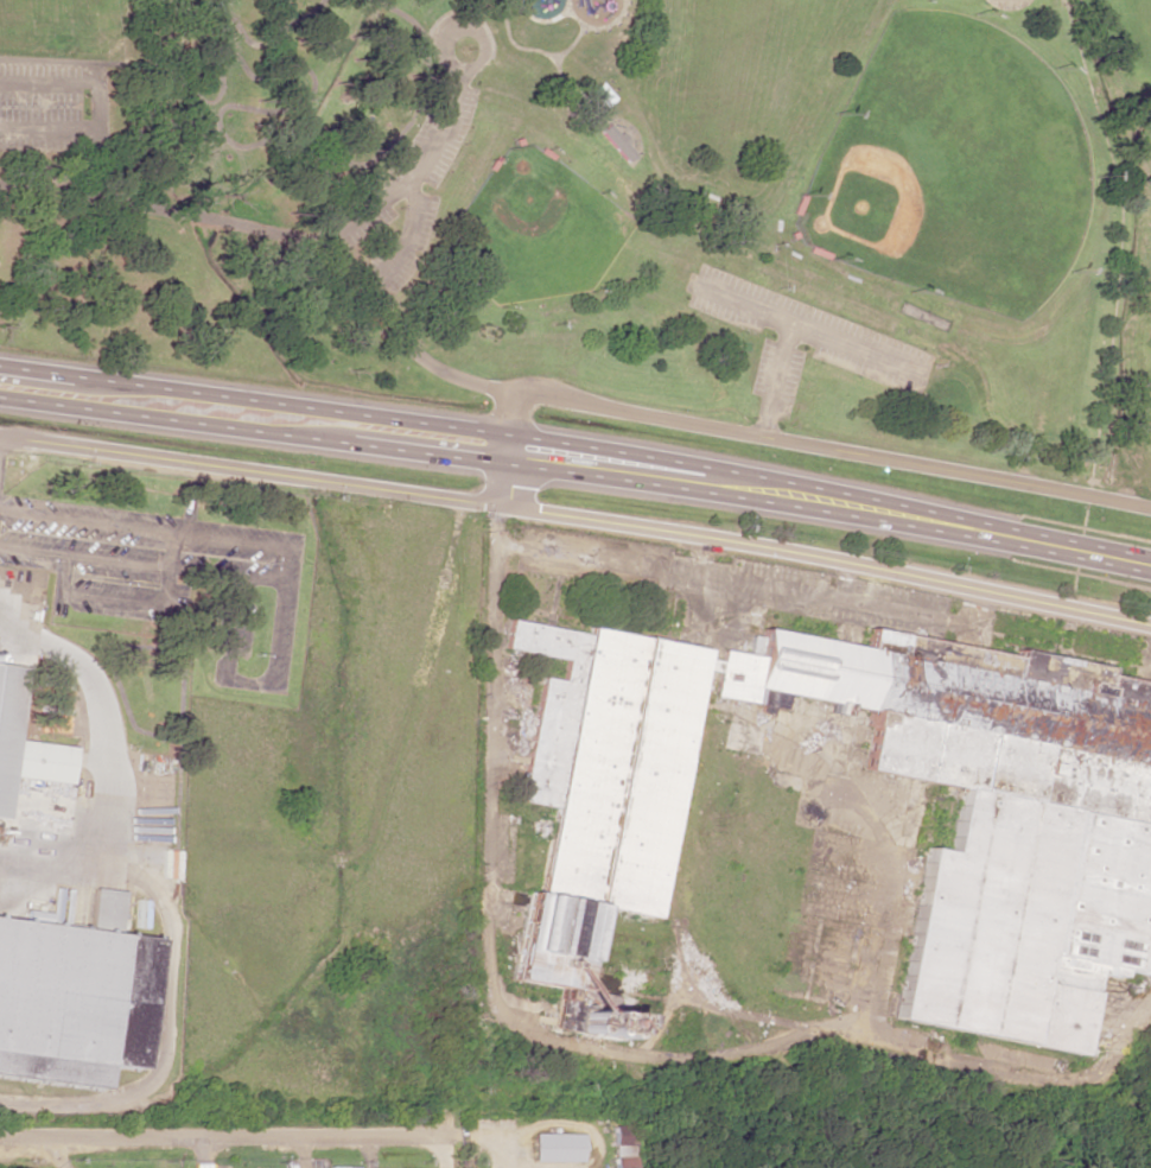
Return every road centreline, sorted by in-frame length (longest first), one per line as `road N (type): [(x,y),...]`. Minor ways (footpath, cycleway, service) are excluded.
road 1 (primary): [(706,477),(670,461),(508,434),(0,369)]
road 2 (primary): [(0,399),(667,483),(706,477)]
road 3 (residential): [(1150,510),(557,398),(514,394),(508,434)]
road 4 (residential): [(504,507),(825,560),(1150,627)]
road 5 (residential): [(504,507),(0,439)]
road 6 (primary): [(1150,565),(706,477)]
road 7 (residential): [(0,1136),(427,1137)]

